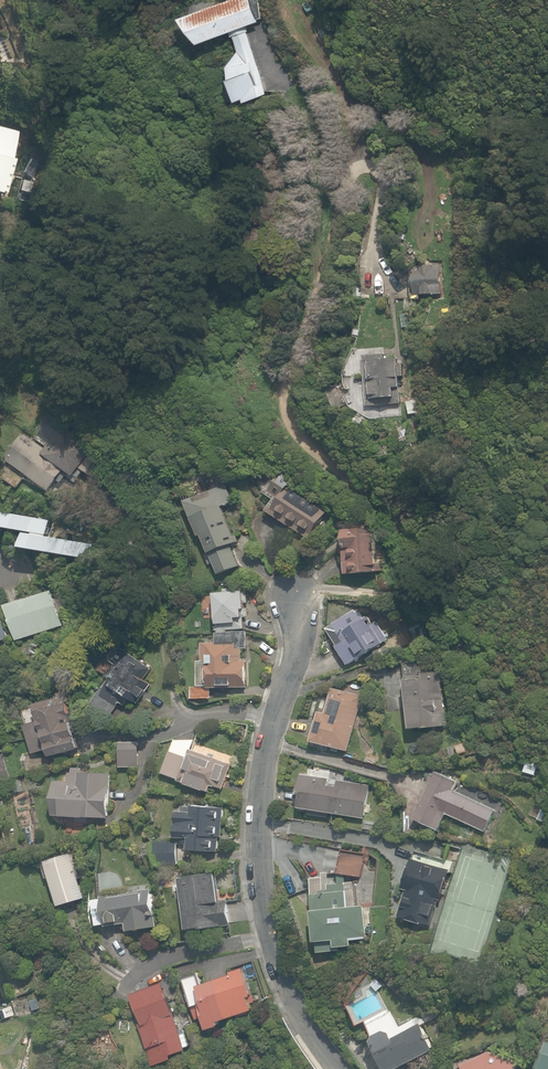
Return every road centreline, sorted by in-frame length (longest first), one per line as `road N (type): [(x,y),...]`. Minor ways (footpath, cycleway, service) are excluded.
road 1 (residential): [(339,1068),(294,1016),(261,891),(262,775),(295,652),(295,593)]

